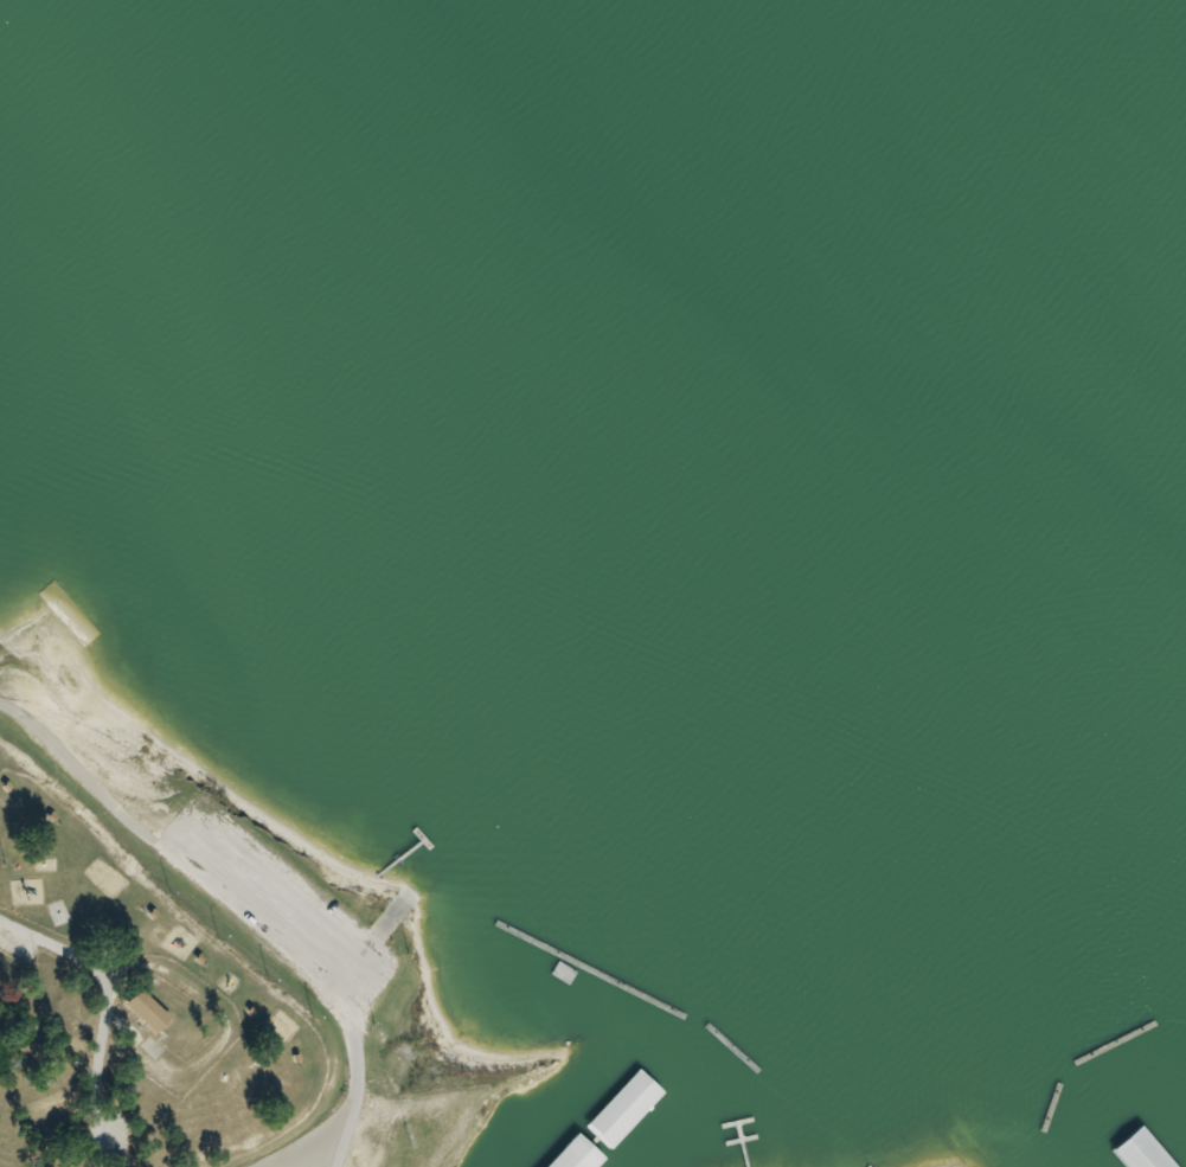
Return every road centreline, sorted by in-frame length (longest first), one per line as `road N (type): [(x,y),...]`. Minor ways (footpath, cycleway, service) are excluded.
road 1 (residential): [(305,1166),(347,1114),(357,1081),(352,1021),(325,982),(0,703)]

